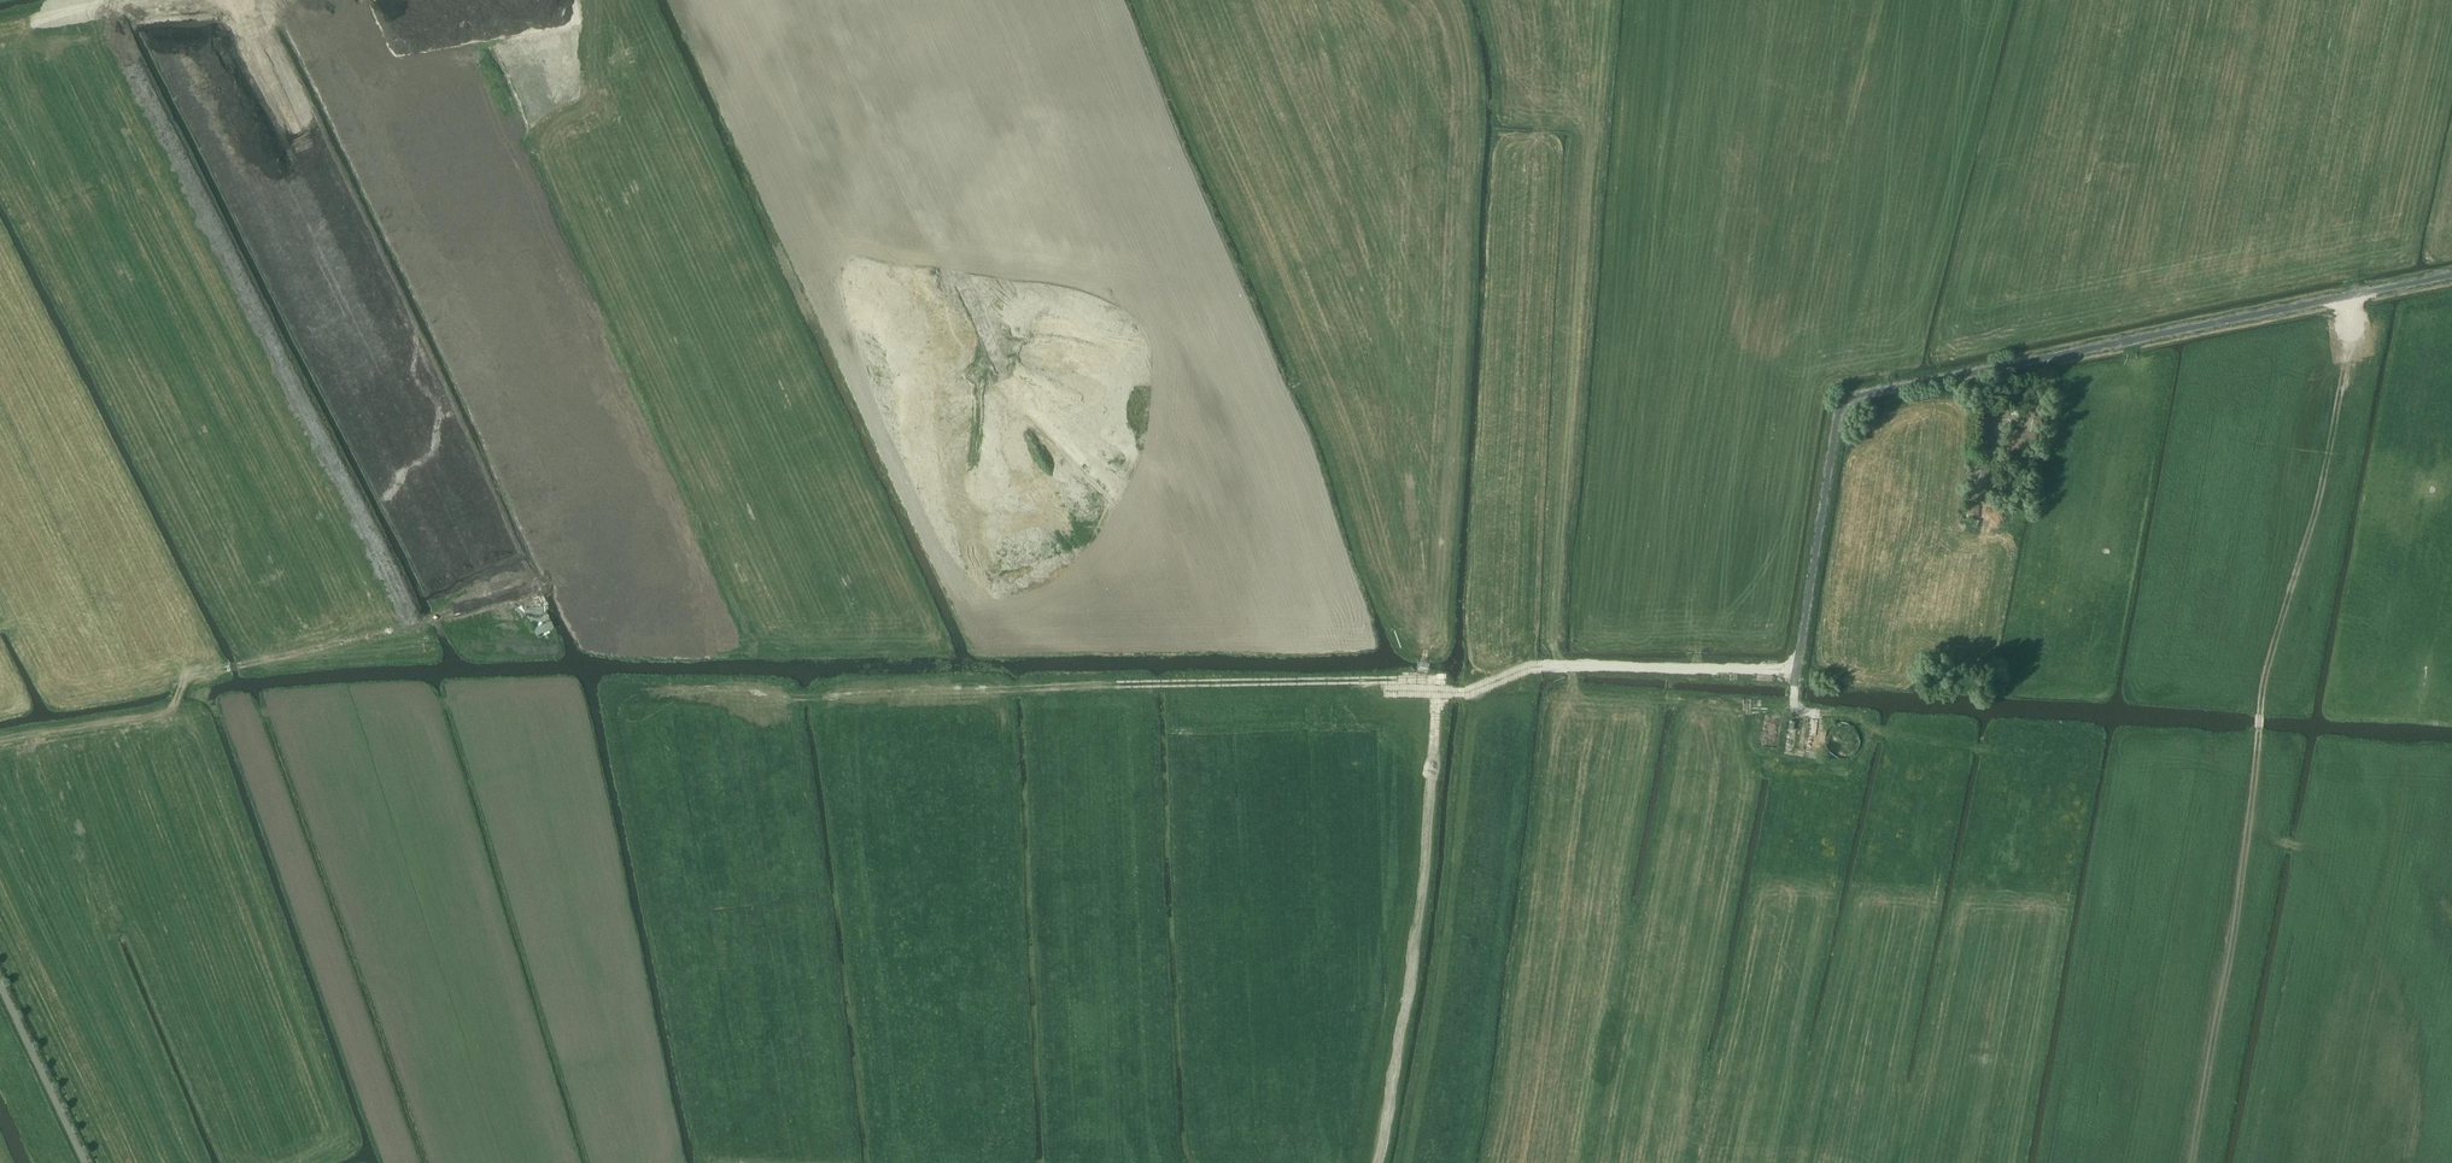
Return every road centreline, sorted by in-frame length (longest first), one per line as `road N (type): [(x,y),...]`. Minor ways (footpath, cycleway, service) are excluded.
road 1 (unclassified): [(1794,705),(1843,404),(2451,274)]
road 2 (track): [(2352,321),(2347,387),(2265,681),(2256,822),(2197,1162)]
road 3 (track): [(1556,667),(1797,672)]

